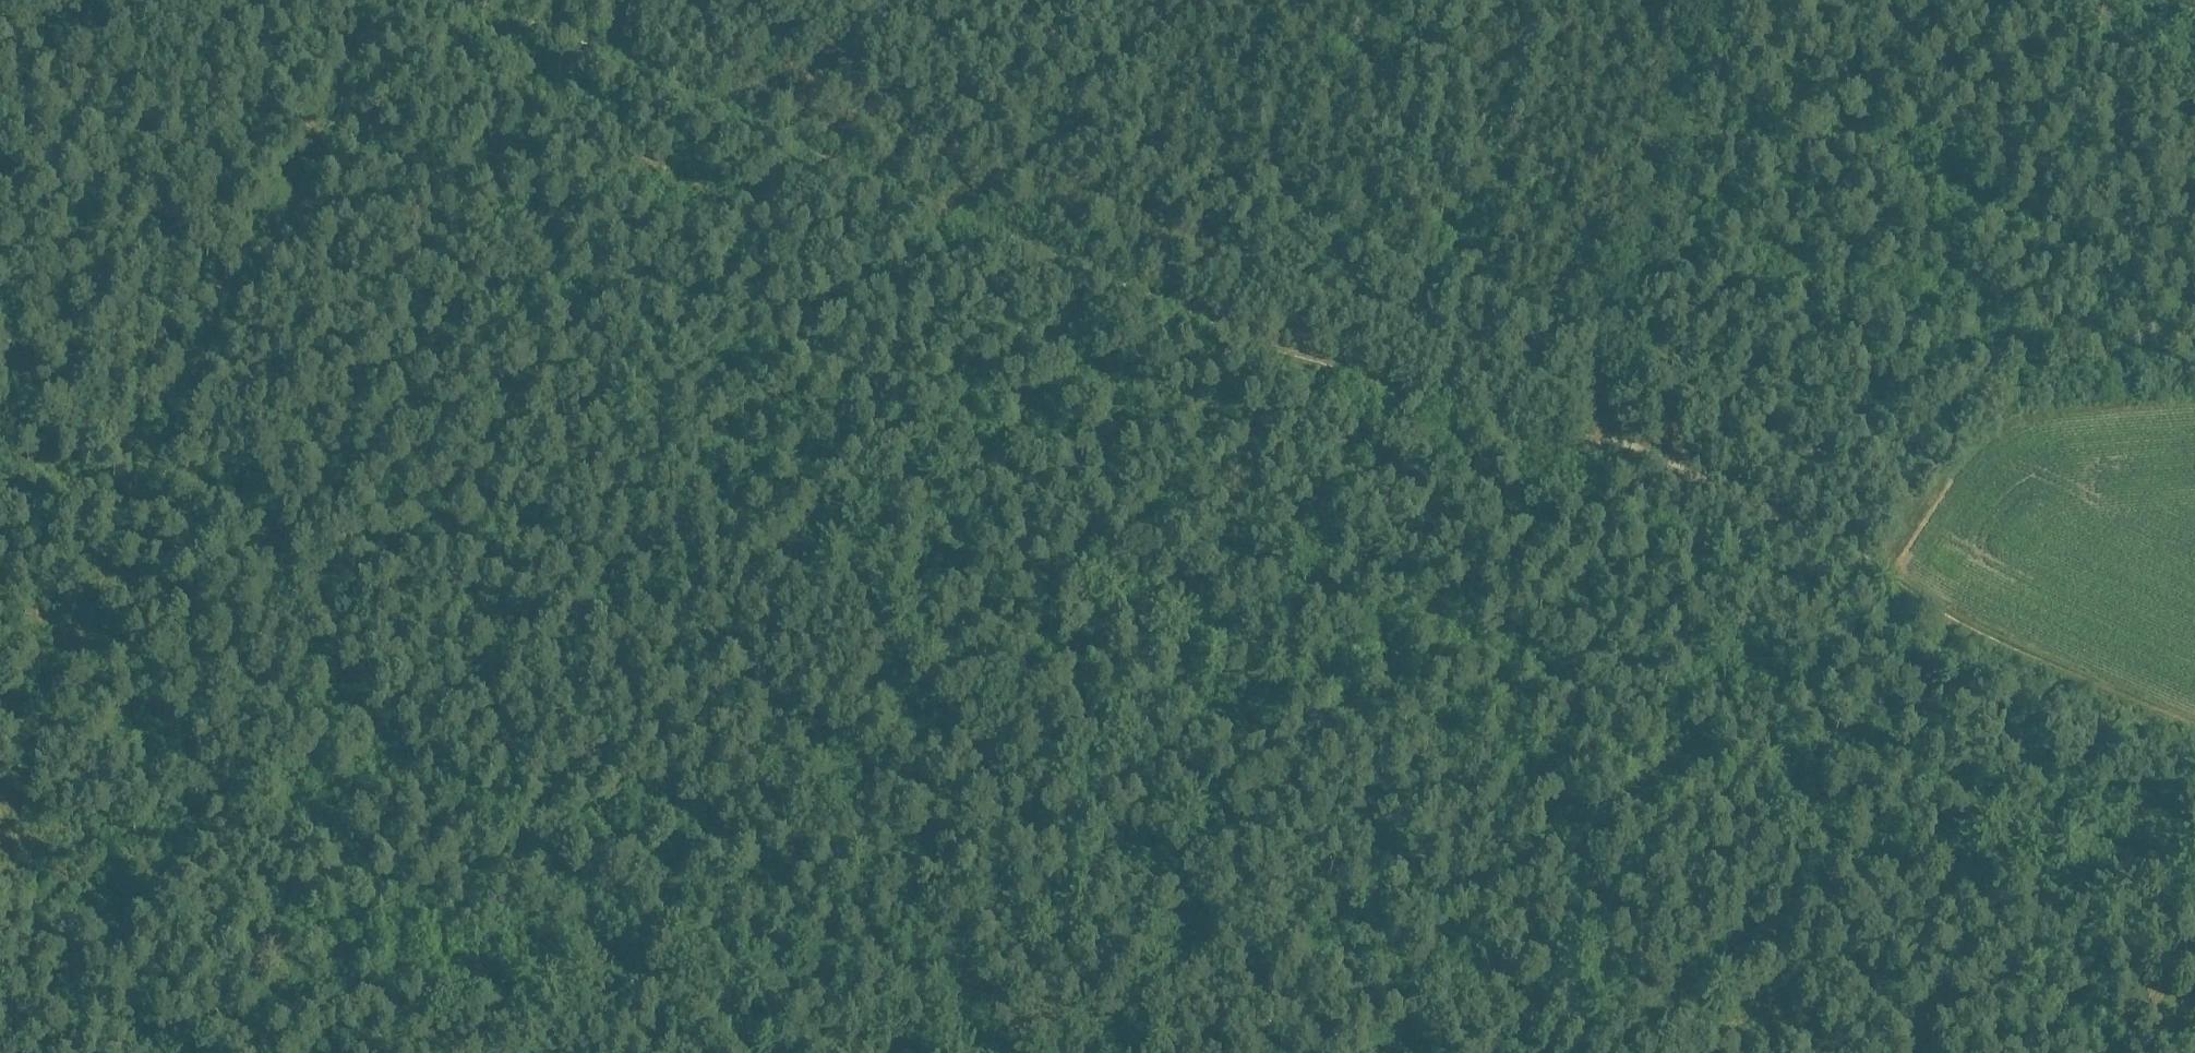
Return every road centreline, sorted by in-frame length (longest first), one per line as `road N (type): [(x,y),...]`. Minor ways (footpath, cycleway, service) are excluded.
road 1 (track): [(2194,709),(1622,445),(1519,449),(492,0)]
road 2 (track): [(1622,445),(1601,418),(1595,379),(1718,0)]

